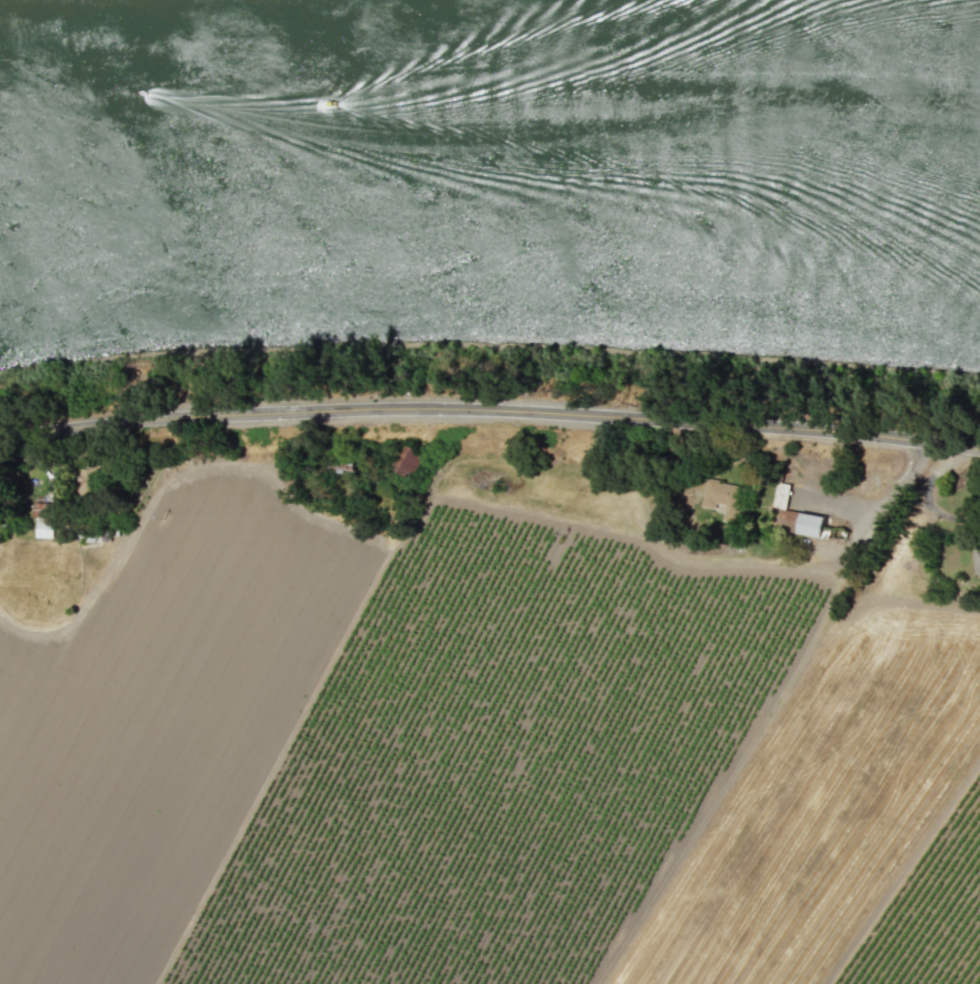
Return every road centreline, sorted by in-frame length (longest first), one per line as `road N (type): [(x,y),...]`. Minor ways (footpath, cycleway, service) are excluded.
road 1 (secondary): [(979,454),(757,424),(384,409),(122,417),(0,437)]

